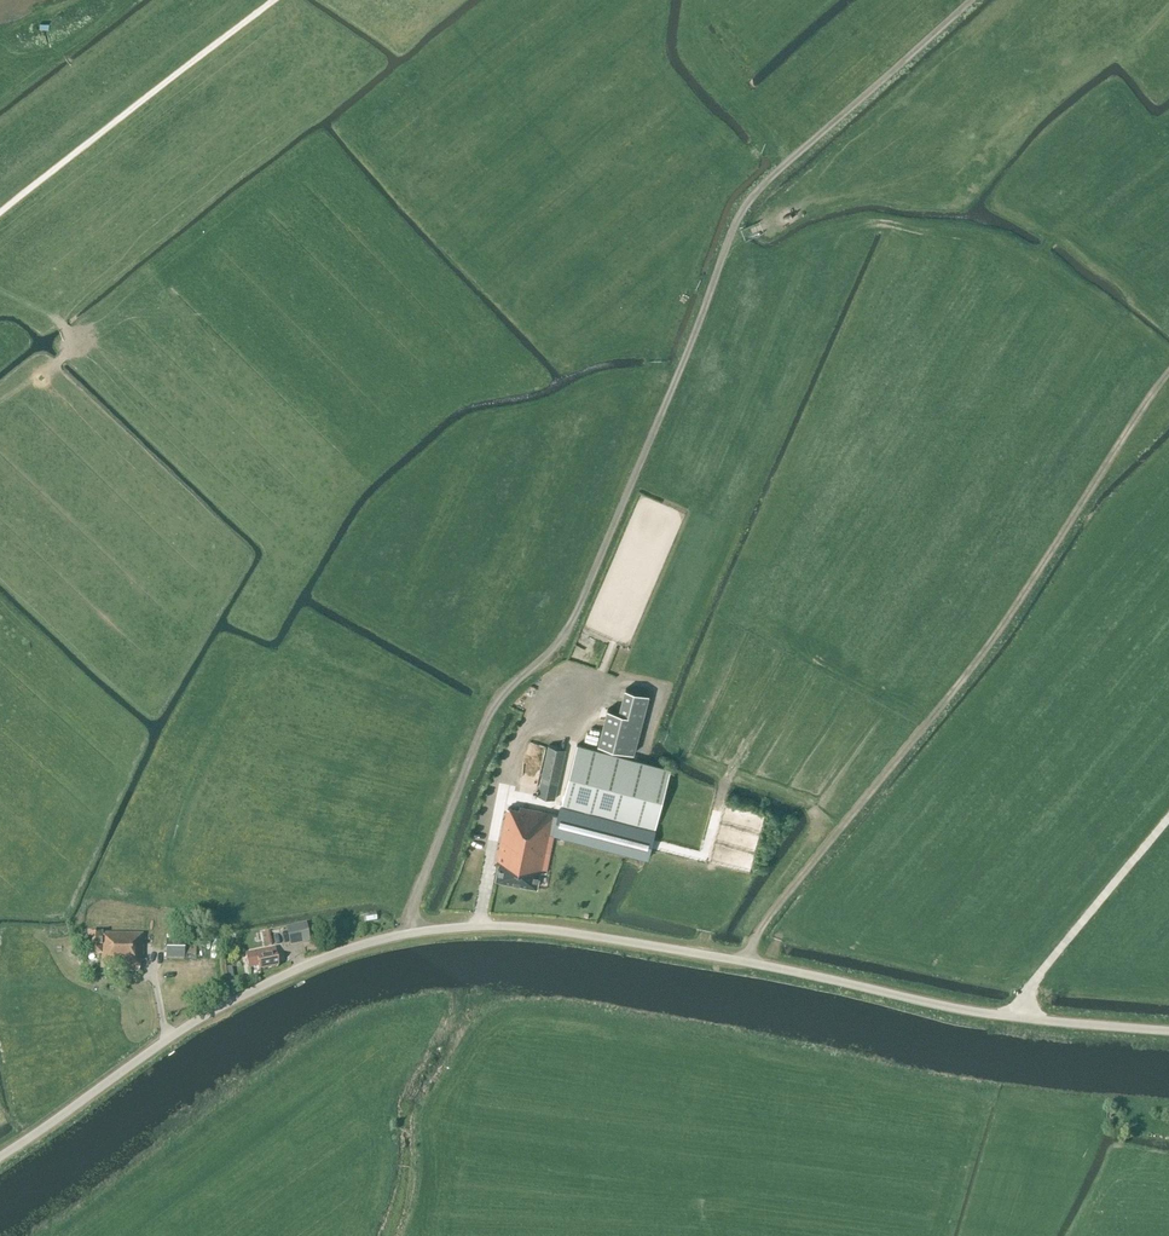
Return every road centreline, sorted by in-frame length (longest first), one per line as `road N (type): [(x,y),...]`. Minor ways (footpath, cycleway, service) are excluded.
road 1 (unclassified): [(1168,1031),(977,1013),(610,939),(447,929),(338,952),(239,997),(0,1157)]
road 2 (track): [(411,934),(414,905),(482,730),(503,695),(567,631),(737,217),(760,187),(969,0)]
road 3 (track): [(274,0),(0,214)]

